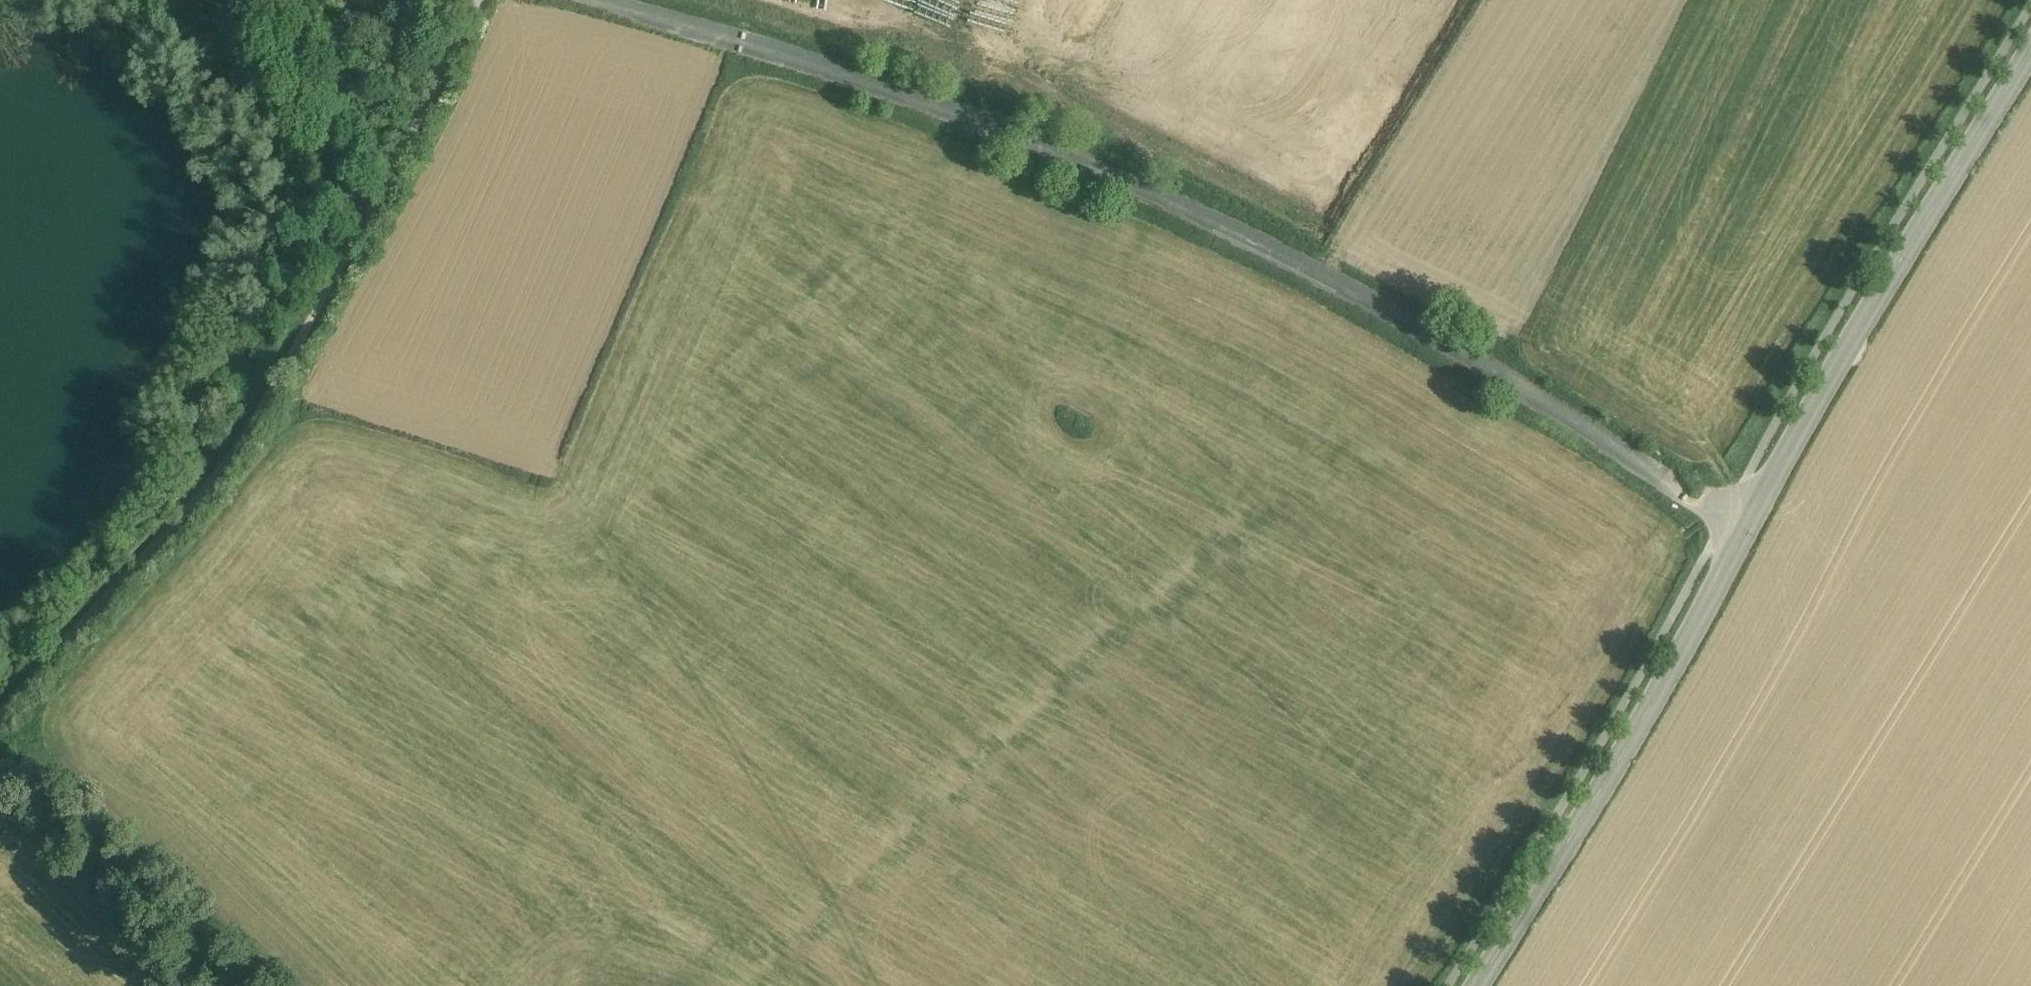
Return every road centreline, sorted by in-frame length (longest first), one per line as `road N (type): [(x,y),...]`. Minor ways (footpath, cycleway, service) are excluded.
road 1 (tertiary): [(1477,985),(1641,724),(1862,323),(2030,52)]
road 2 (track): [(244,985),(25,771),(0,765)]

